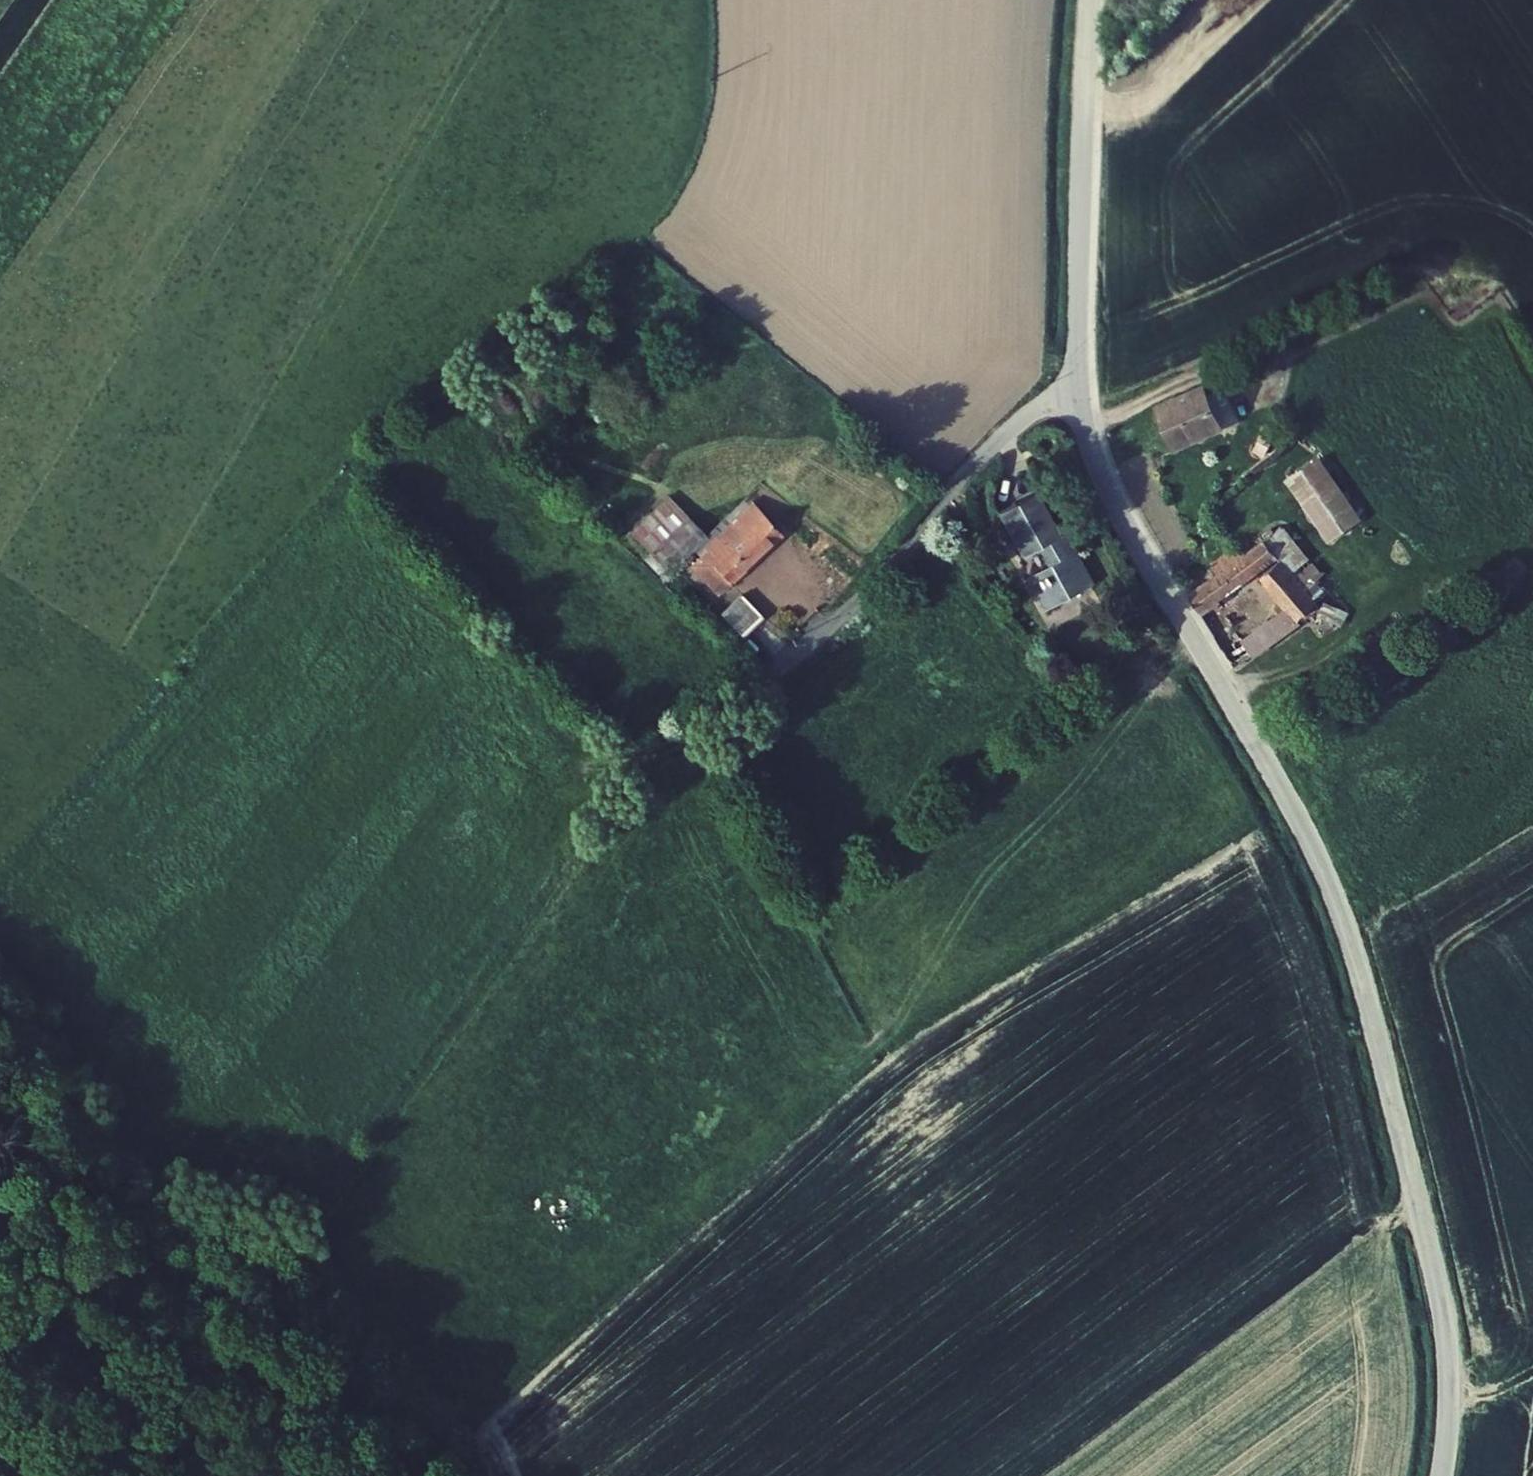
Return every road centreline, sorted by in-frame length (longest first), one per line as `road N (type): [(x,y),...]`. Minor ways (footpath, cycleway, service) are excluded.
road 1 (residential): [(1079,377),(1102,476),(1290,804),(1350,939),(1444,1316),(1450,1388),(1440,1475)]
road 2 (residential): [(1090,0),(1079,377)]
road 3 (unclassified): [(1079,377),(1008,426),(814,640)]

